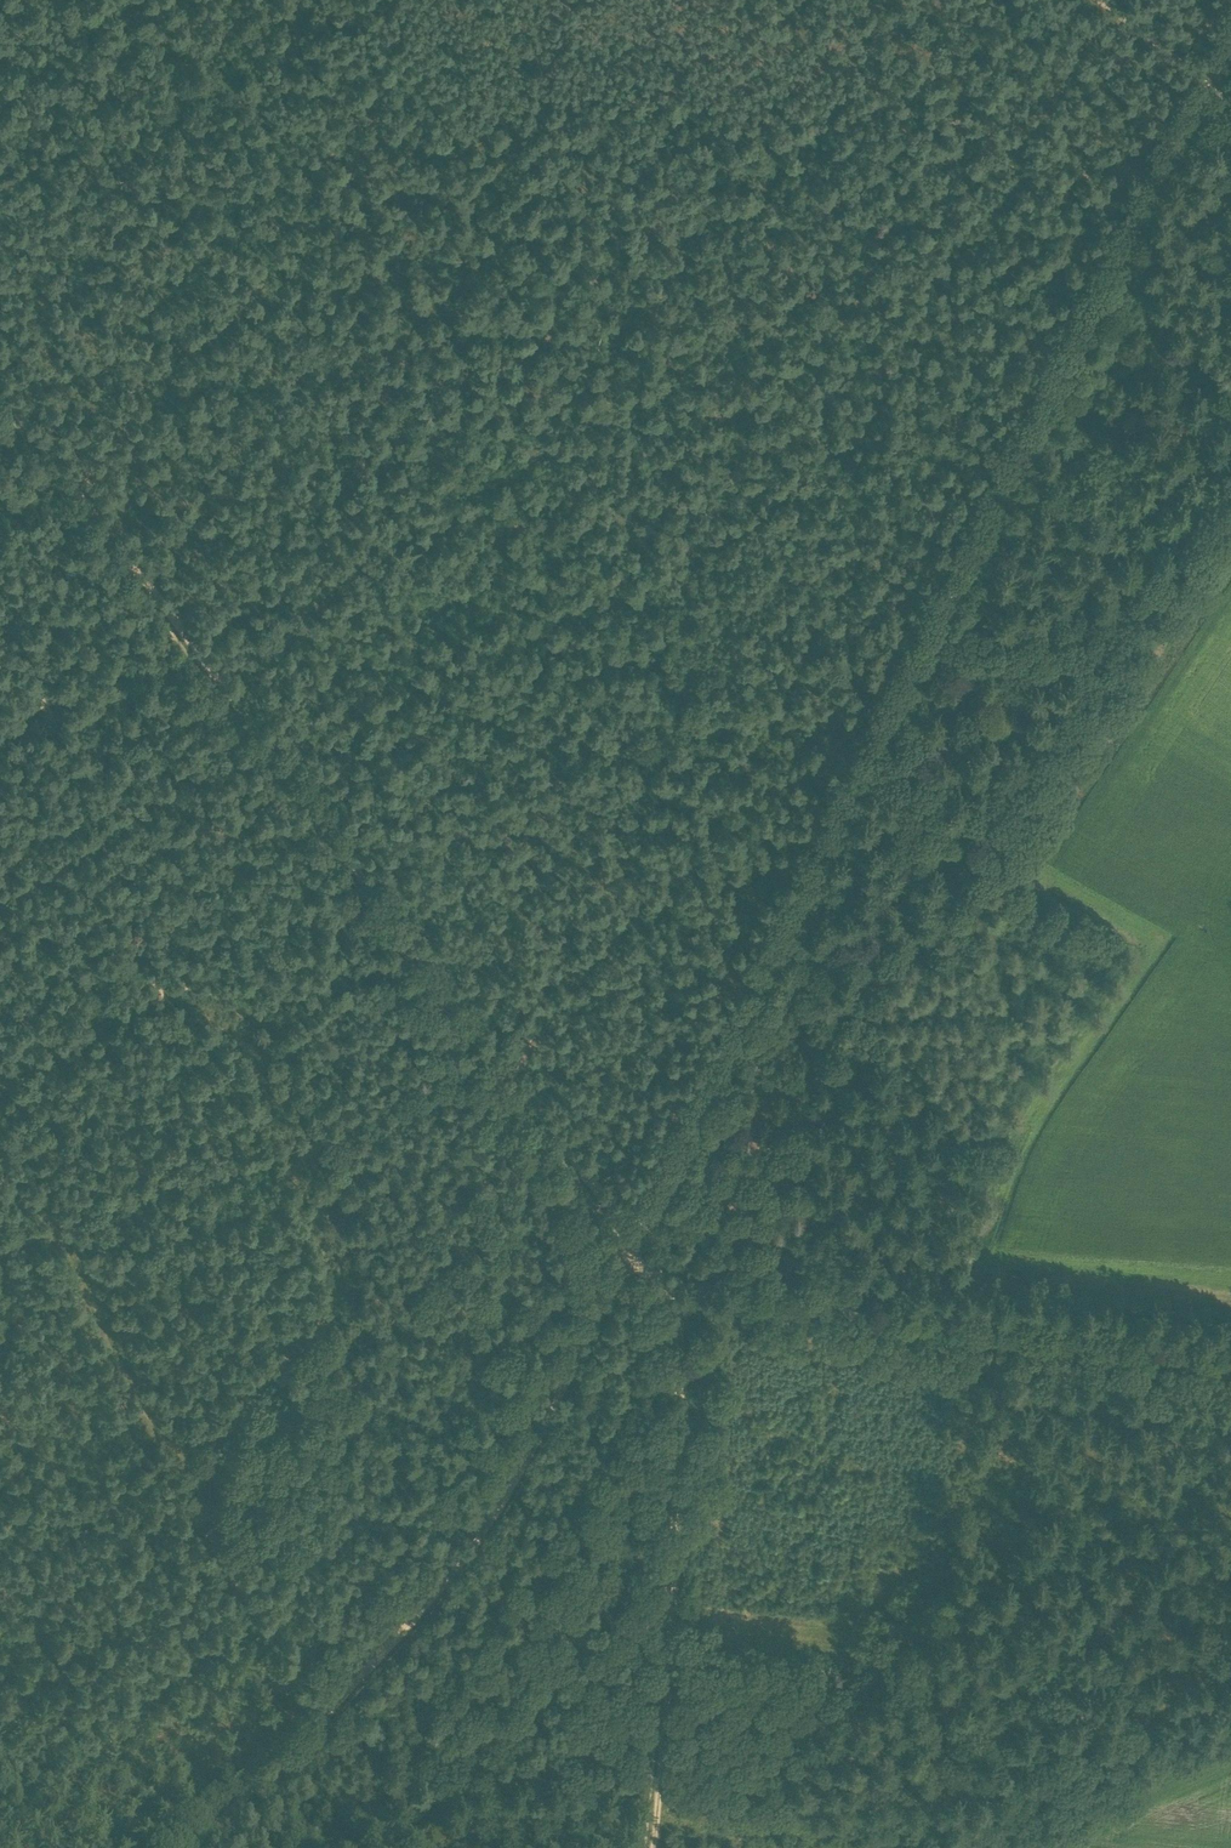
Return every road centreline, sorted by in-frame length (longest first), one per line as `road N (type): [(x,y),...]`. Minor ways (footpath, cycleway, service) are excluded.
road 1 (track): [(632,1244),(1204,80)]
road 2 (track): [(3,1847),(251,1616),(256,1567),(293,1510),(299,1478),(298,1394),(286,1353),(340,1302),(345,1277),(300,1154)]
road 3 (track): [(497,1050),(0,388)]
road 4 (track): [(205,1847),(468,1547),(632,1244)]
road 5 (track): [(639,1255),(673,1298),(685,1404),(664,1847)]
road 6 (track): [(1230,1623),(1194,1650),(1034,1690),(876,1681),(836,1662),(664,1659)]
road 7 (track): [(1230,1362),(673,1298)]
road 8 (track): [(0,1088),(157,988),(194,985),(240,1021),(300,1154)]
road 9 (track): [(207,1182),(61,1223),(0,1096)]
road 10 (track): [(0,888),(144,803),(137,767),(84,697)]
road 11 (track): [(632,1244),(497,1050)]
road 12 (track): [(300,1154),(484,1057)]
road 13 (track): [(1204,80),(1098,0)]

